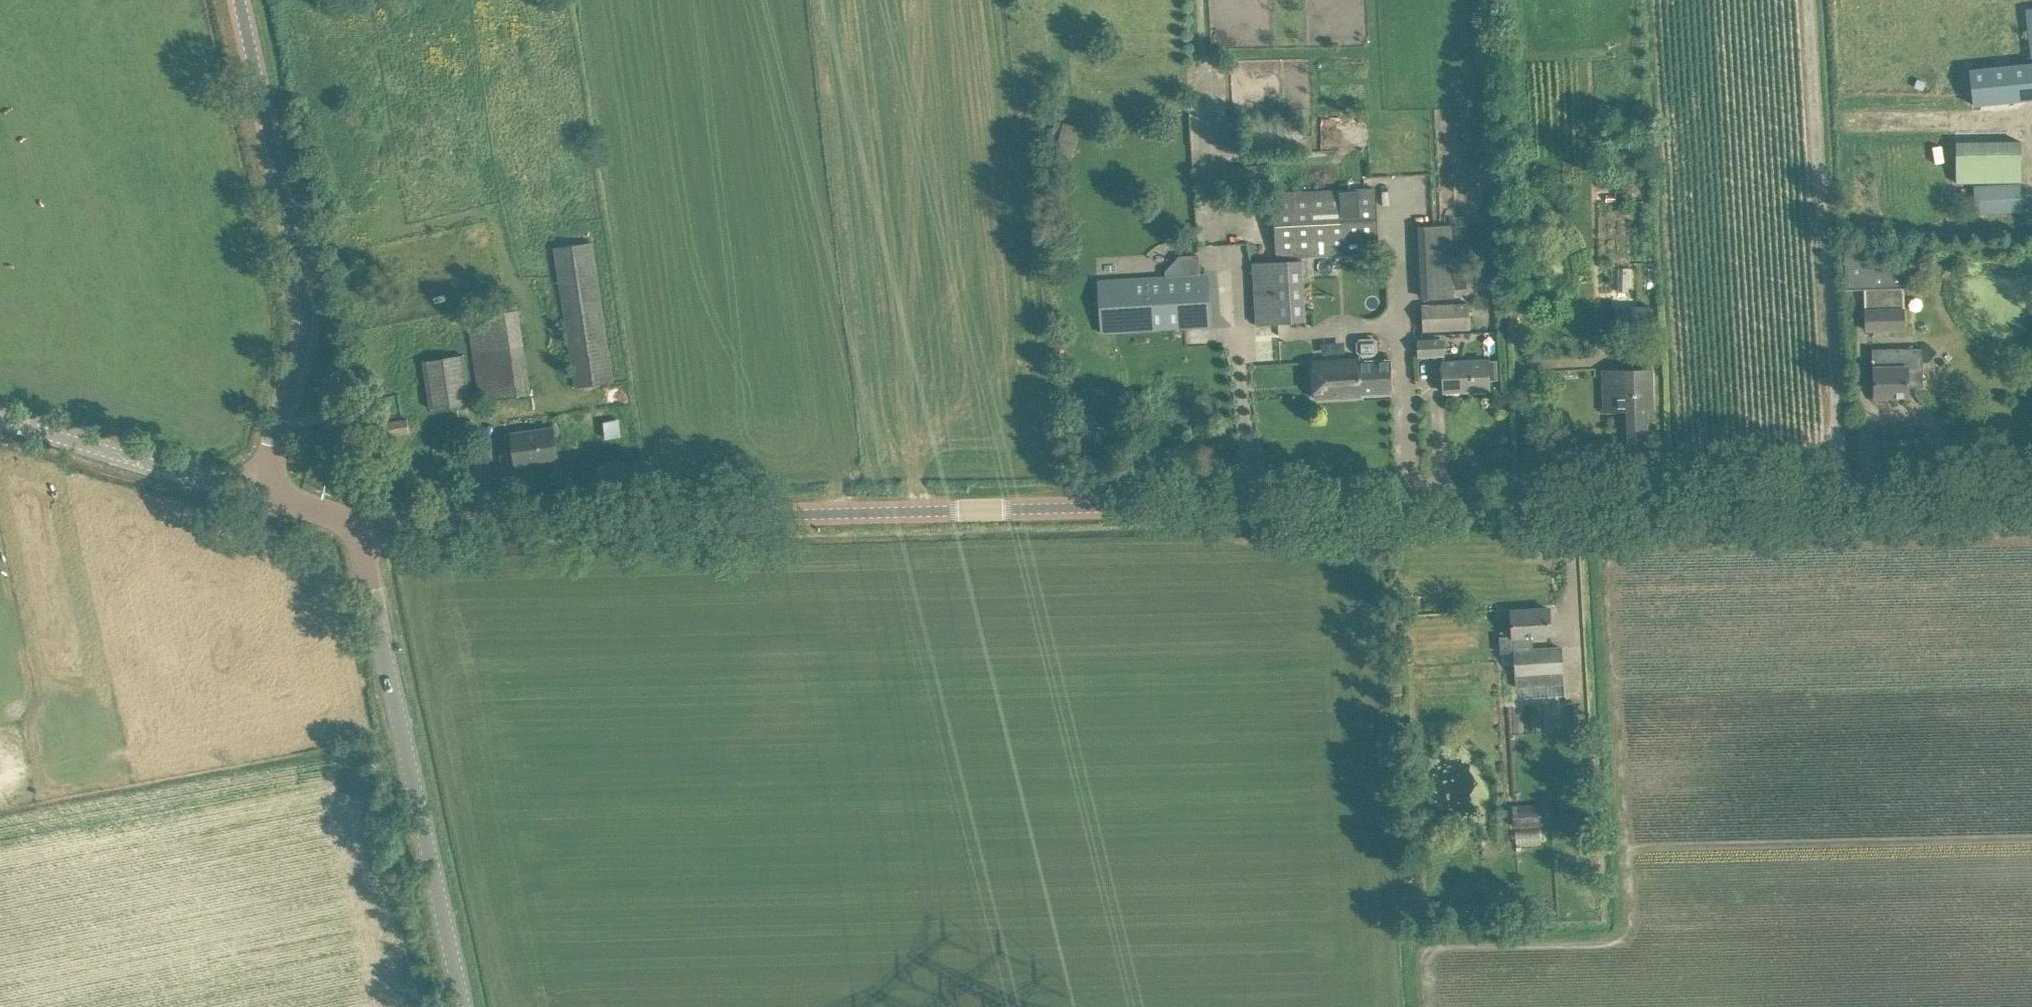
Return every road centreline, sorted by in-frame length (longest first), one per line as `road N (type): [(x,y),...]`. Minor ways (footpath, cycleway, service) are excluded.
road 1 (tertiary): [(361,524),(2031,478)]
road 2 (tertiary): [(262,493),(303,350),(307,305),(239,0)]
road 3 (track): [(1807,0),(1841,483)]
road 4 (tertiary): [(463,1006),(387,655)]
road 5 (tertiary): [(262,493),(0,418)]
road 6 (tertiary): [(361,524),(387,655)]

